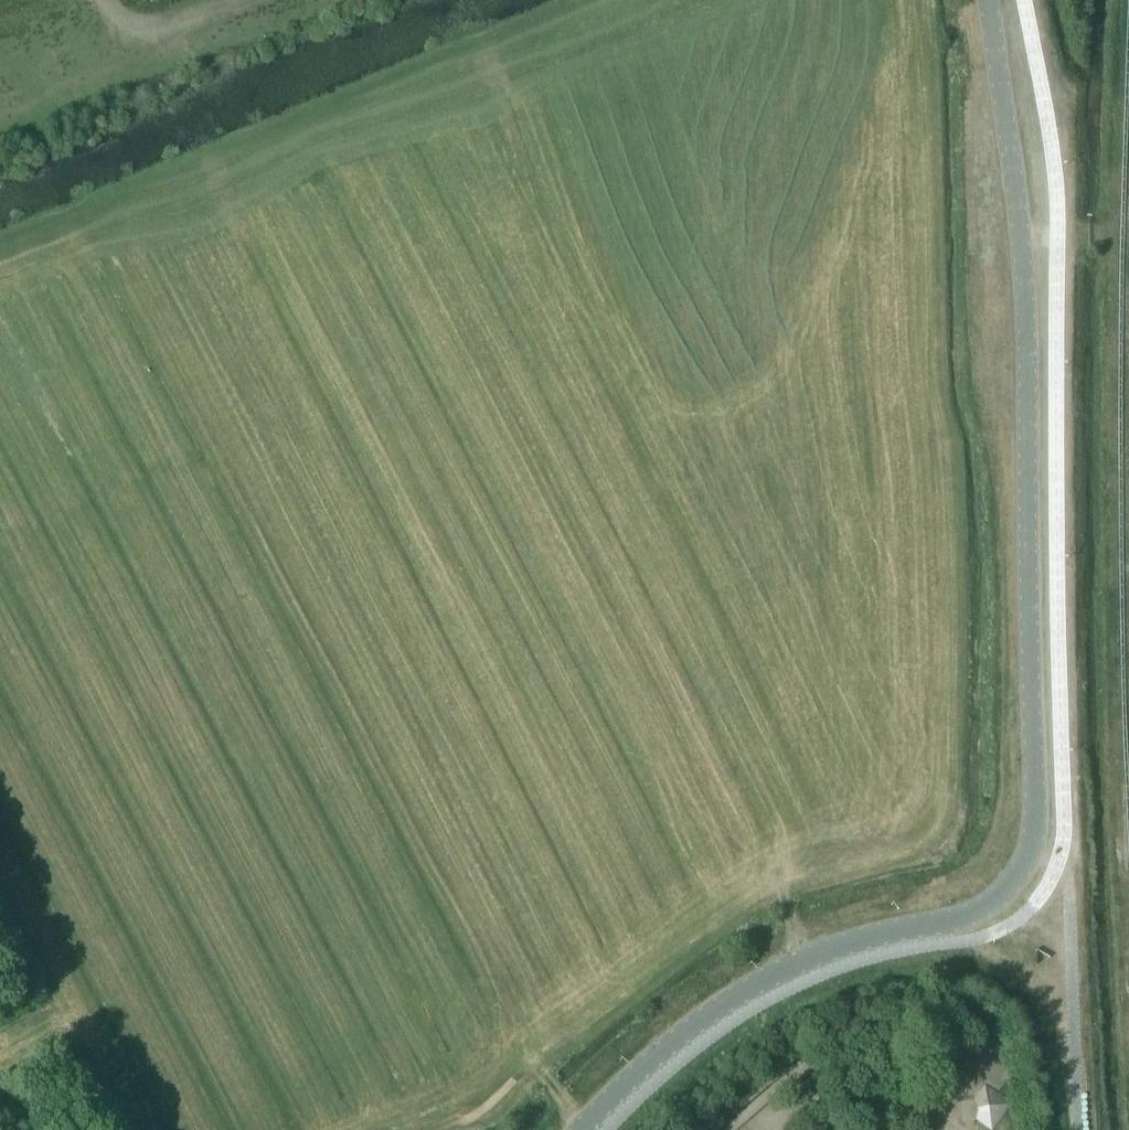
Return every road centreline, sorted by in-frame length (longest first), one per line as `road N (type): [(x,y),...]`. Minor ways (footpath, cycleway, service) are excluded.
road 1 (unclassified): [(581,1129),(670,1046),(757,984),(835,947),(978,909),(1009,884),(1028,849),(1036,796),(1020,221),(987,0)]

